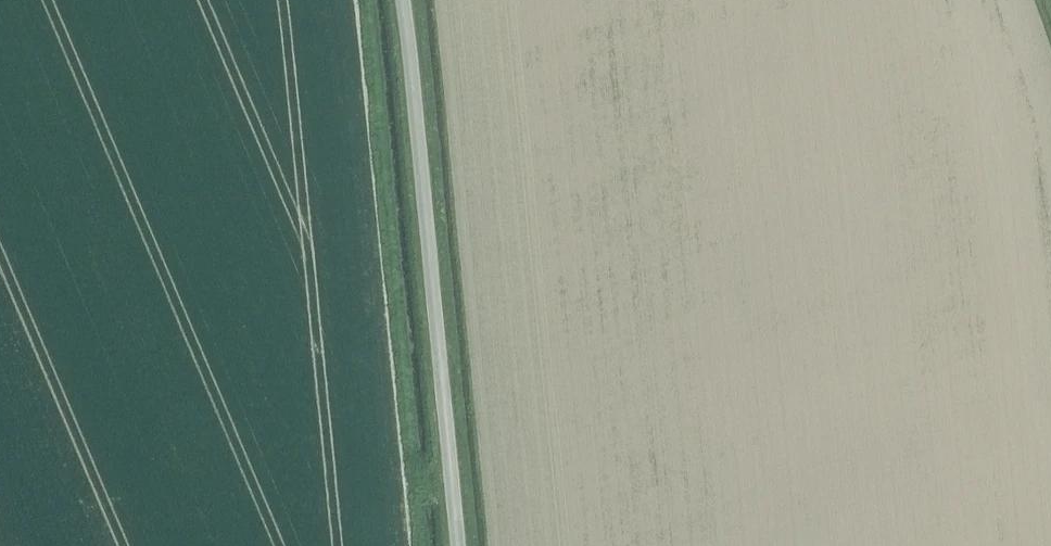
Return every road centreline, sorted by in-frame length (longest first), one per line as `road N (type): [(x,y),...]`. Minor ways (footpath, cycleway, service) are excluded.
road 1 (unclassified): [(458,545),(400,0)]

